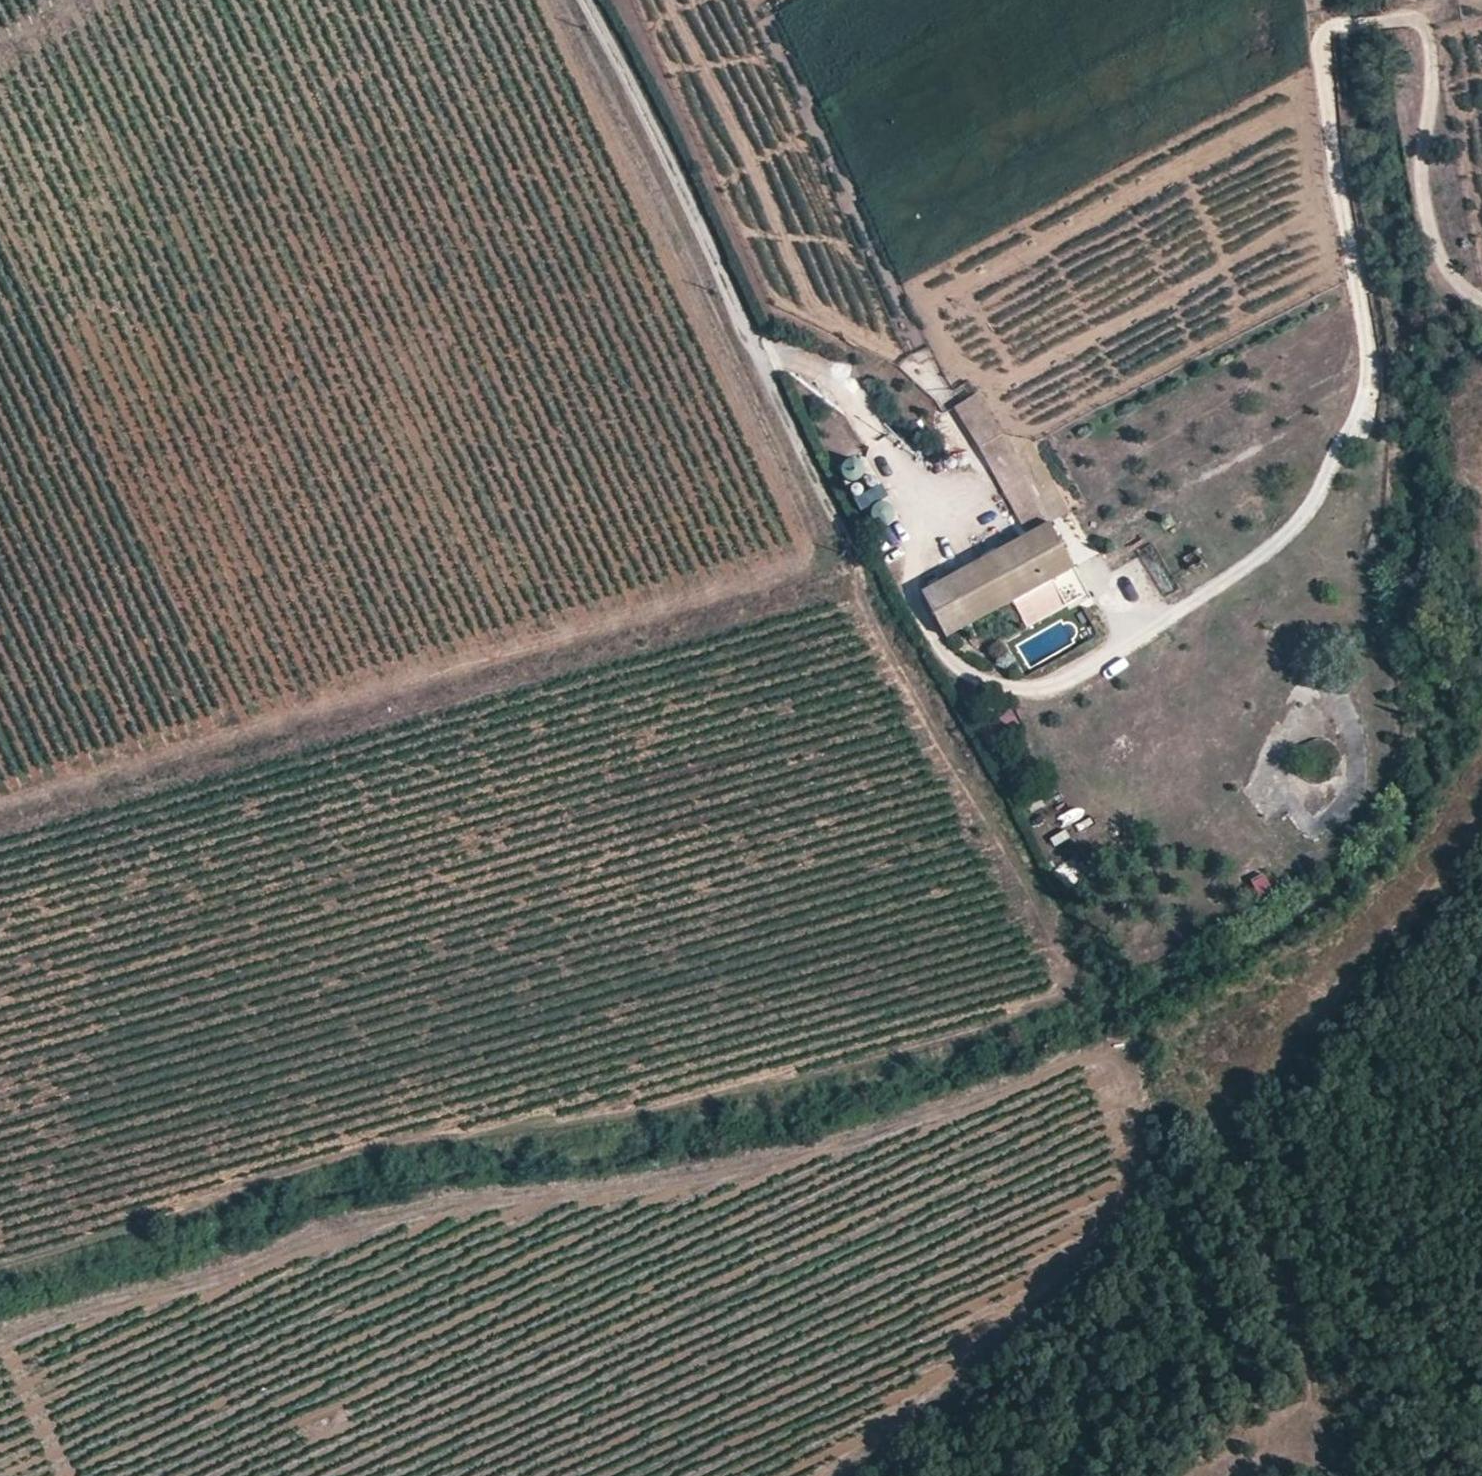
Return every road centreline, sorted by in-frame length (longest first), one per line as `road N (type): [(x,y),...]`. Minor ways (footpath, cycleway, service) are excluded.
road 1 (unclassified): [(764,372),(586,0)]
road 2 (track): [(0,67),(105,0)]

